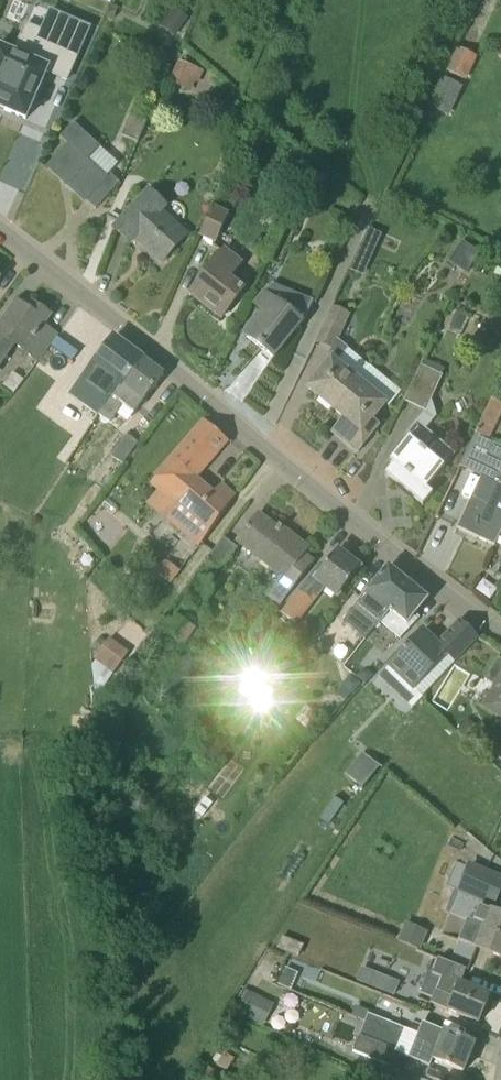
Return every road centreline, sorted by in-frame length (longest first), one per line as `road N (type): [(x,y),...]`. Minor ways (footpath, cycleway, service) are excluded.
road 1 (residential): [(500,635),(0,231)]

